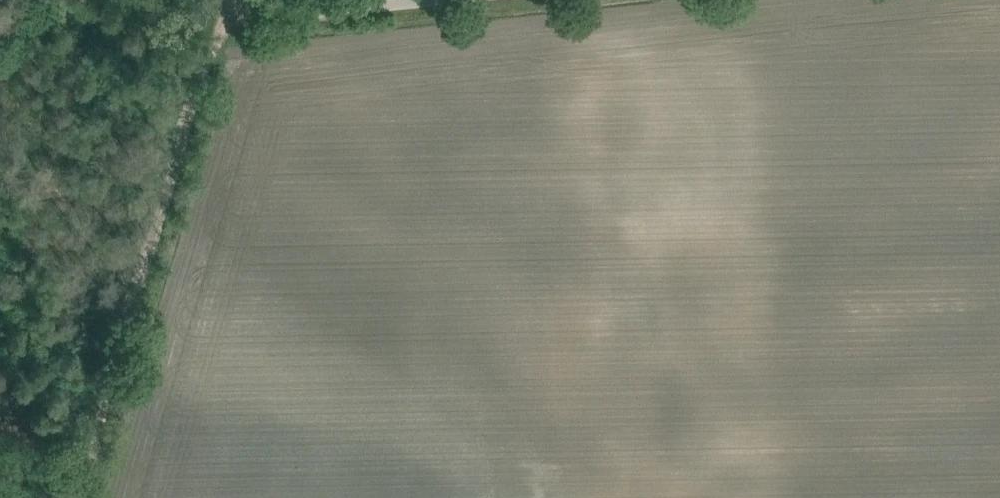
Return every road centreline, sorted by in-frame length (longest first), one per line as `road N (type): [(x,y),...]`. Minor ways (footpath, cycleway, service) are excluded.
road 1 (track): [(229,0),(87,497)]
road 2 (unclassified): [(224,20),(413,0)]

